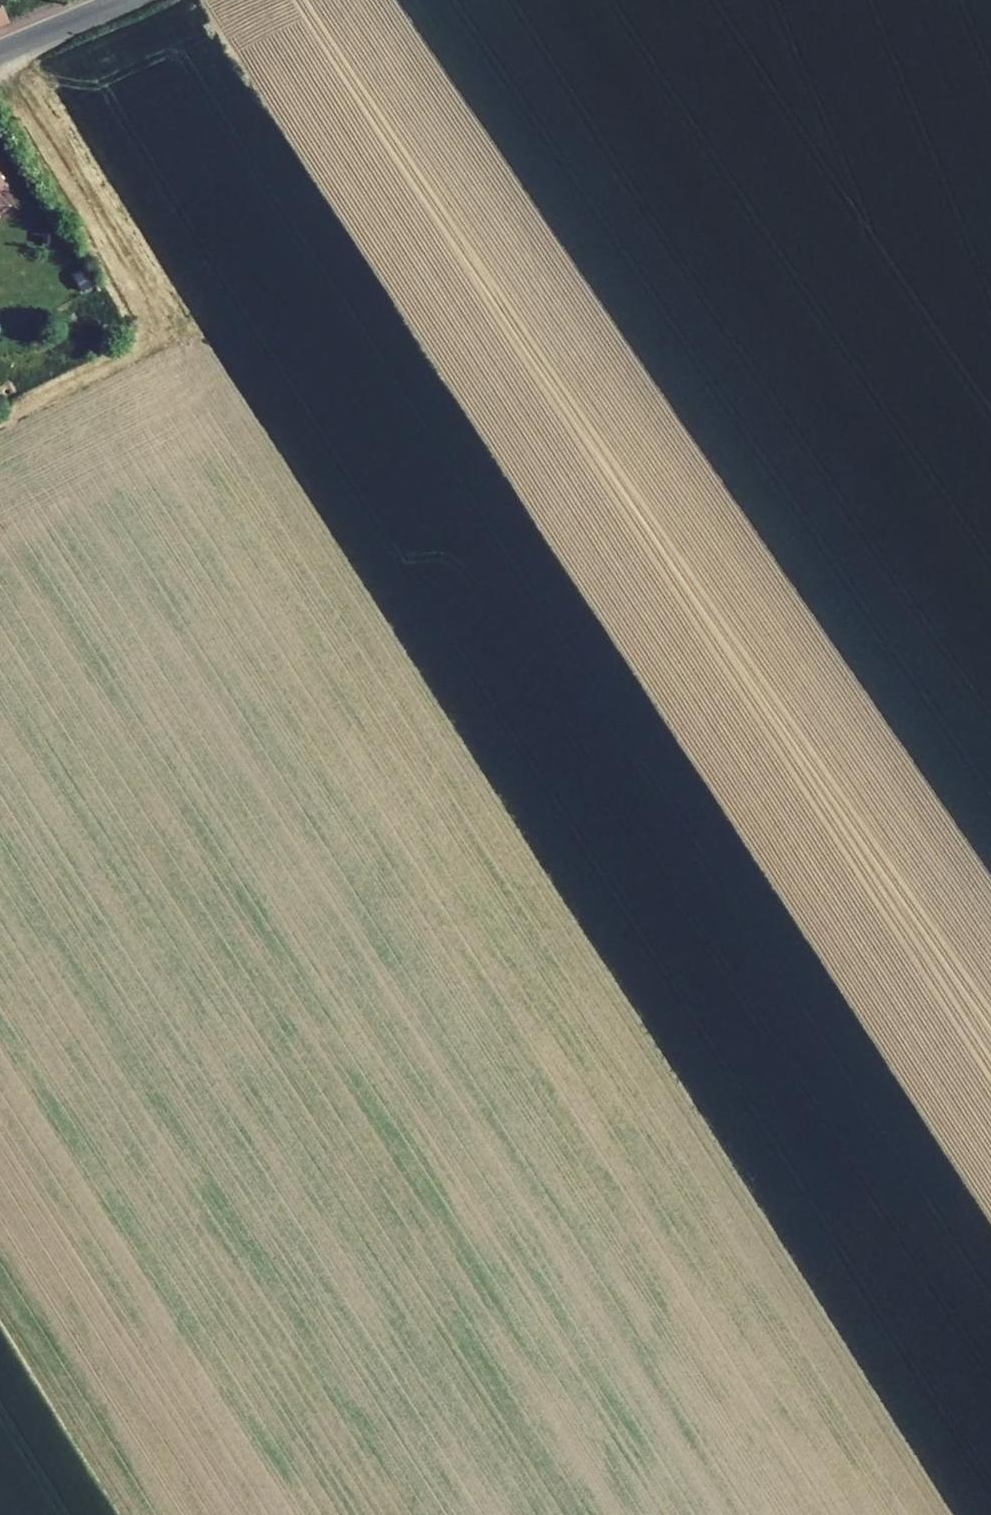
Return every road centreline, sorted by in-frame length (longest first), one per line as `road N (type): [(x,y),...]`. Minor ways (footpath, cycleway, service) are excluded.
road 1 (residential): [(120,0),(0,51)]

